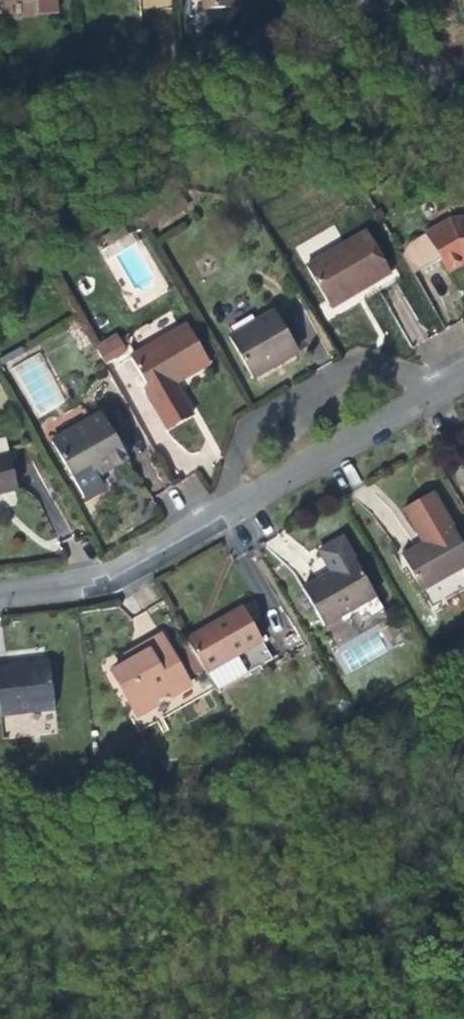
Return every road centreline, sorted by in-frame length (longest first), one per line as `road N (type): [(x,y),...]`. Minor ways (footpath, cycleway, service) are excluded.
road 1 (residential): [(215,511),(241,422),(354,360),(432,385)]
road 2 (residential): [(215,511),(432,385)]
road 3 (residential): [(0,591),(104,576),(215,511)]
road 4 (residential): [(353,0),(463,115)]

